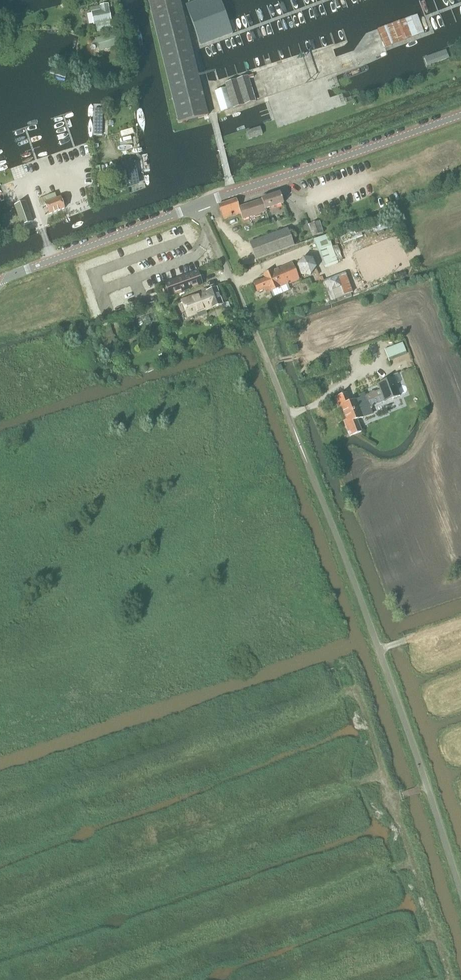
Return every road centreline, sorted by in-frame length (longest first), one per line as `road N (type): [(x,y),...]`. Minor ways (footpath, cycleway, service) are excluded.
road 1 (unclassified): [(460,893),(370,623),(197,206)]
road 2 (tertiary): [(460,115),(197,206)]
road 3 (tertiary): [(197,206),(0,280)]

